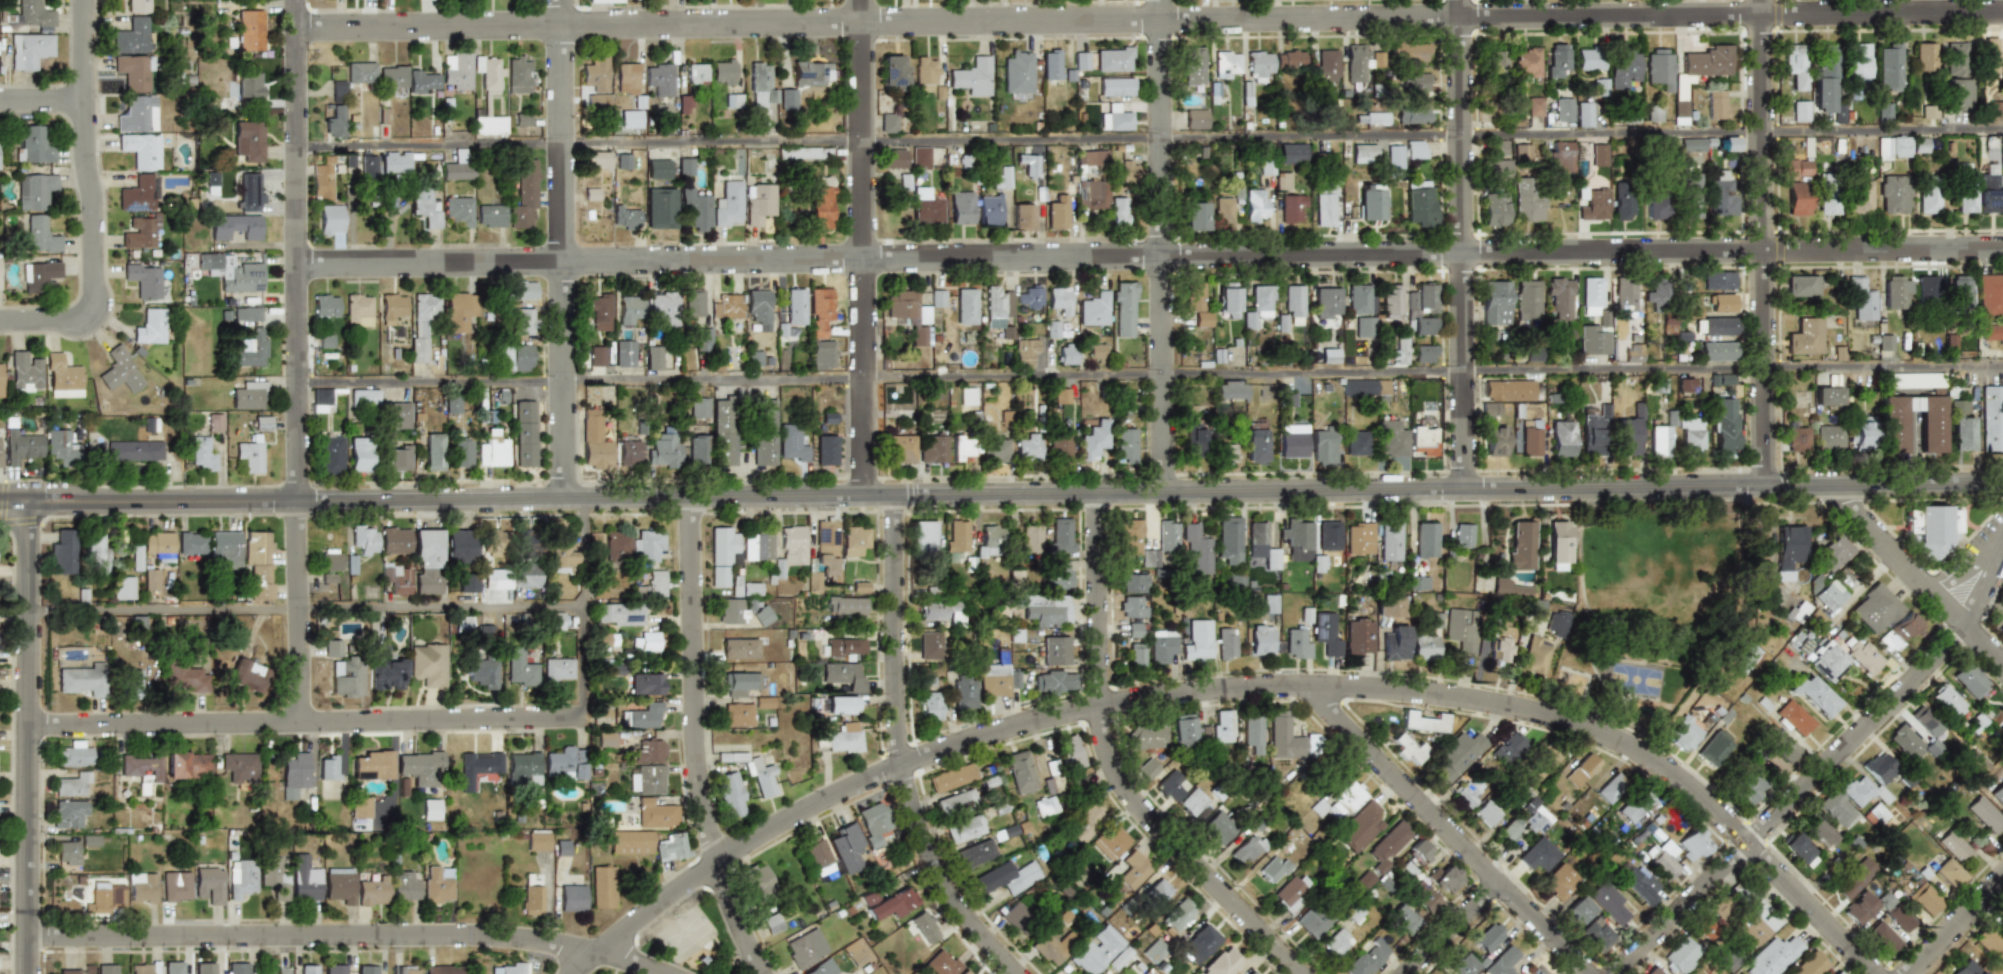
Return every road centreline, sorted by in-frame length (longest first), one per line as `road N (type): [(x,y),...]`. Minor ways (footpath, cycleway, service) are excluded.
road 1 (tertiary): [(2002,483),(0,502)]
road 2 (residential): [(2002,11),(296,28)]
road 3 (residential): [(2002,248),(298,264)]
road 4 (residential): [(1879,973),(1714,806),(1622,743),(1490,703),(1308,686),(1121,702),(922,757),(717,861),(575,973)]
road 5 (residential): [(664,973),(599,953),(470,935),(29,937)]
road 6 (residential): [(2002,551),(1955,644),(1616,973)]
road 7 (residential): [(1304,973),(1117,775),(1101,722),(1098,494)]
road 8 (residential): [(583,717),(30,725)]
road 9 (residential): [(1019,973),(940,874),(906,780),(898,725),(896,496)]
road 10 (residential): [(298,501),(296,0)]
road 11 (residential): [(565,498),(561,0)]
road 12 (residential): [(865,496),(862,0)]
road 13 (residential): [(1165,493),(1161,0)]
road 14 (residential): [(1466,489),(1461,0)]
road 15 (residential): [(765,973),(717,861),(700,786),(691,498)]
road 16 (tertiary): [(29,973),(30,502)]
road 17 (residential): [(85,0),(92,316),(0,321)]
road 18 (residential): [(1591,973),(1308,686)]
road 19 (residential): [(1766,485),(1763,132)]
road 20 (residential): [(2002,663),(1848,504),(1841,485)]
road 21 (residential): [(298,501),(298,723)]
road 22 (residential): [(1763,132),(1762,0)]
road 23 (residential): [(2002,882),(1909,973)]
road 24 (residential): [(1499,883),(1409,973)]

